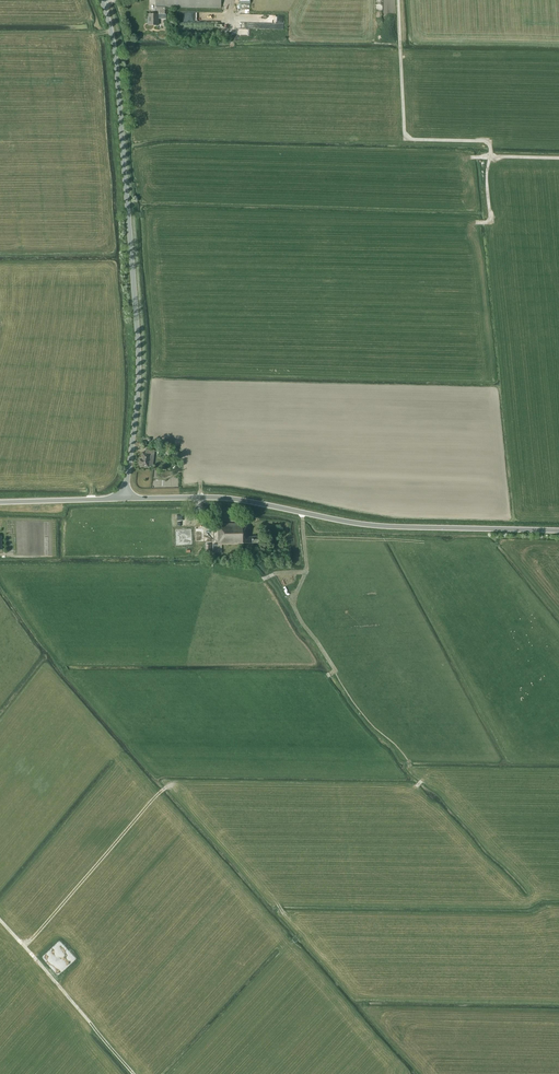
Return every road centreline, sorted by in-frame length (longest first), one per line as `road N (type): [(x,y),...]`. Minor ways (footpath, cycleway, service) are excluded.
road 1 (tertiary): [(126,498),(139,355),(114,47),(102,0)]
road 2 (tertiary): [(558,531),(380,526),(229,498),(126,498)]
road 3 (track): [(398,0),(405,139),(489,141),(490,222),(476,222)]
road 4 (track): [(167,786),(25,947)]
road 5 (track): [(134,1073),(0,920)]
road 6 (track): [(336,671),(293,606),(306,568),(302,512)]
road 7 (tertiary): [(0,502),(126,498)]
road 8 (track): [(304,538),(424,542)]

